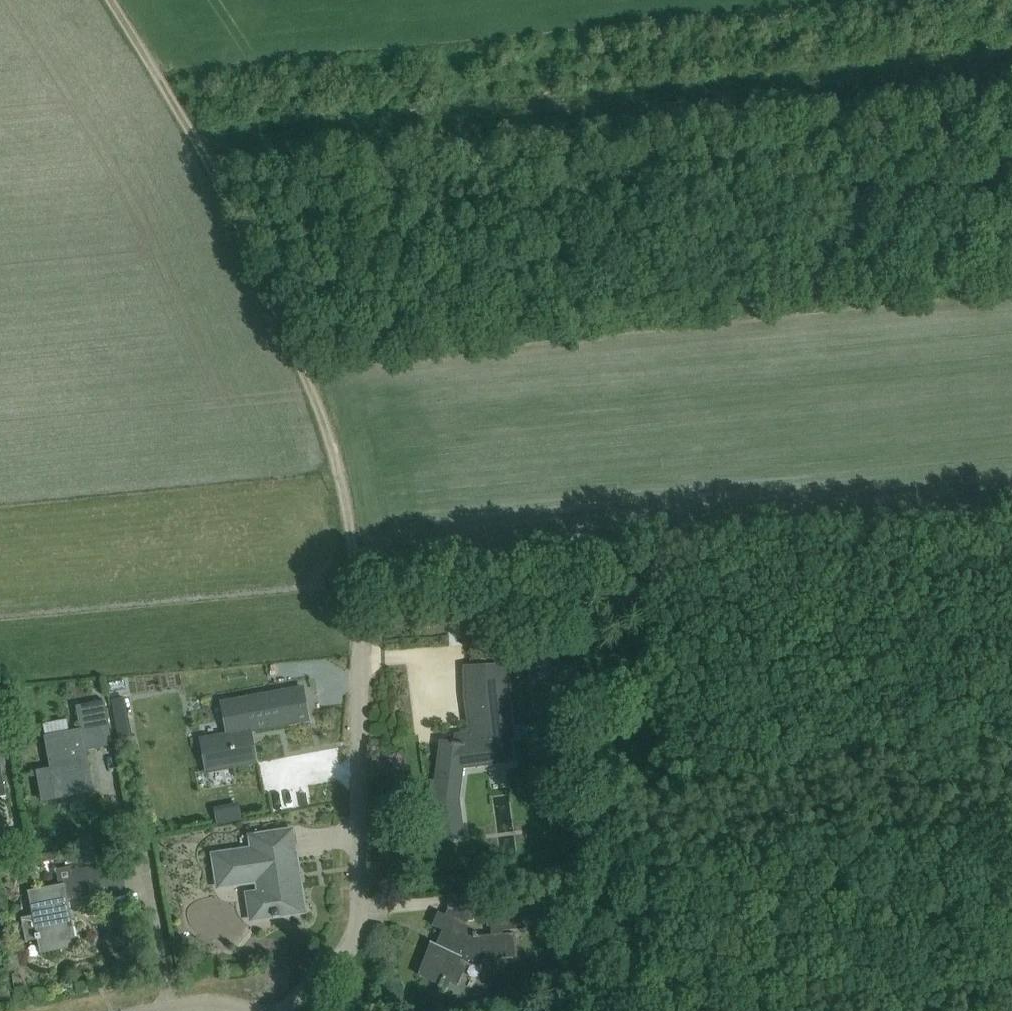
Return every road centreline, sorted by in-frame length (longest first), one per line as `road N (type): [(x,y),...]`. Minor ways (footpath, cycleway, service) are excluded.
road 1 (track): [(360,651),(345,490),(318,399),(221,187),(111,0)]
road 2 (residential): [(282,1010),(356,935),(360,651)]
road 3 (residential): [(169,1009),(144,848)]

